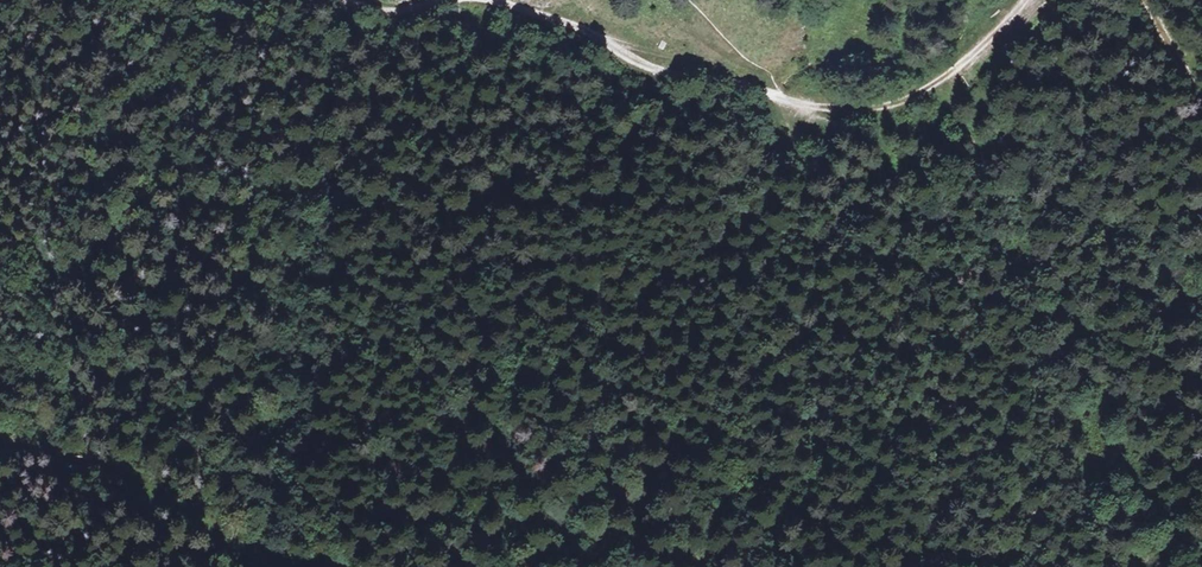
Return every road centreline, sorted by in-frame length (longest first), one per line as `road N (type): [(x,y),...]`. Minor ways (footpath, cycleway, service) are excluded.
road 1 (track): [(314,566),(212,535),(84,465),(0,440)]
road 2 (track): [(792,98),(667,72),(589,33),(487,0)]
road 3 (track): [(792,98),(871,108),(915,97),(1025,0)]

